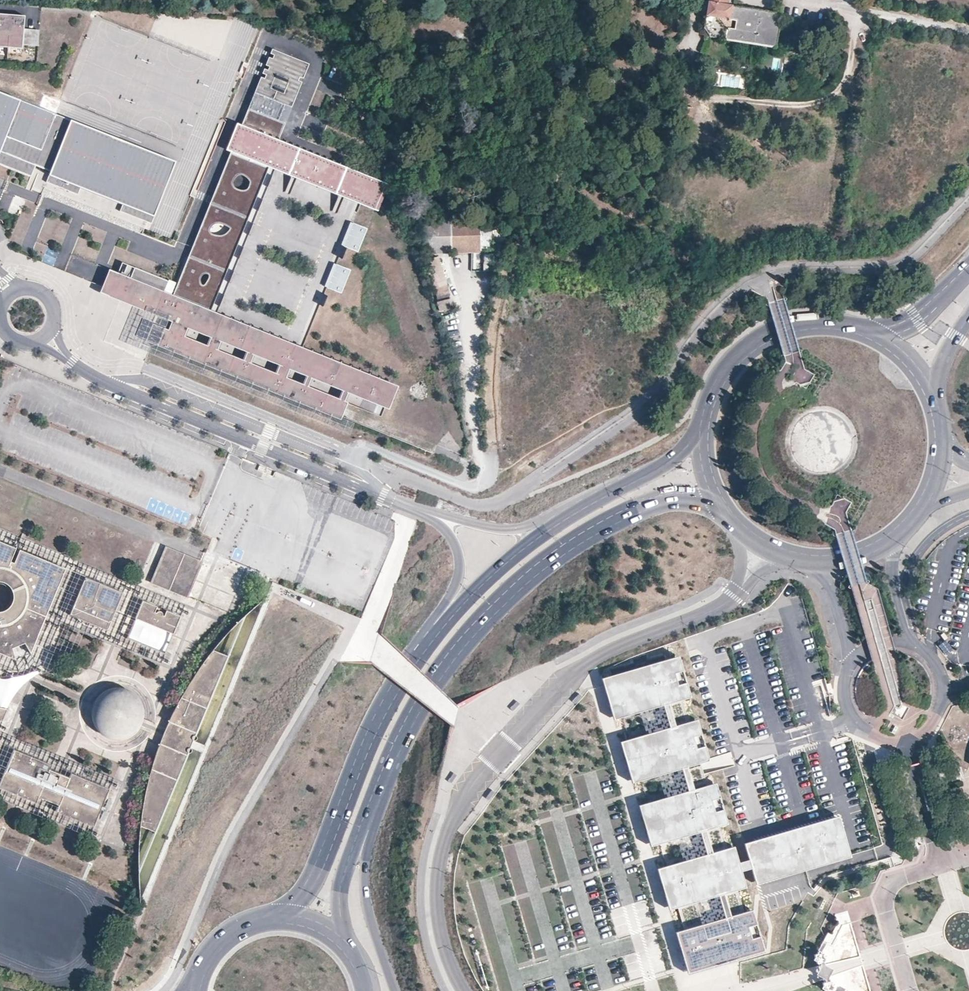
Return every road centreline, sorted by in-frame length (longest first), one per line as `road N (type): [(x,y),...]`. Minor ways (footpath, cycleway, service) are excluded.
road 1 (residential): [(739,591),(719,608),(580,669),(472,785),(449,829),(437,885),(443,940),(465,990)]
road 2 (primary): [(362,828),(412,716),(469,635),(534,576),(613,523),(673,500),(724,514)]
road 3 (residential): [(45,337),(81,371),(117,387),(436,517)]
road 4 (primary): [(444,619),(379,716),(285,917)]
road 5 (primary): [(869,329),(820,320),(772,331),(722,372),(702,418)]
road 6 (primary): [(702,418),(660,466),(550,527)]
road 7 (secondary): [(396,990),(369,907),(362,828)]
road 8 (primary): [(550,527),(444,619)]
road 9 (residential): [(903,739),(943,863)]
road 10 (residential): [(800,561),(832,597),(846,670)]
road 11 (primary): [(285,917),(223,941),(197,990)]
road 12 (residential): [(916,647),(893,584),(904,532)]
road 13 (primary): [(968,266),(916,314),(869,329)]

